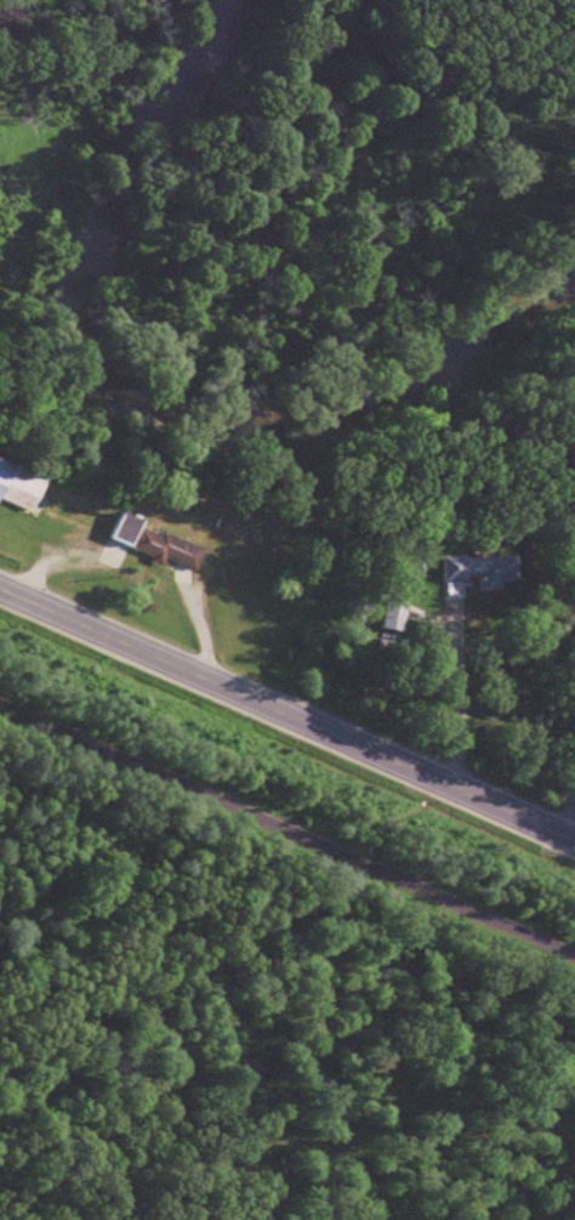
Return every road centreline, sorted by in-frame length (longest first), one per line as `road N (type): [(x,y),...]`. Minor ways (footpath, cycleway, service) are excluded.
road 1 (tertiary): [(574,845),(0,587)]

